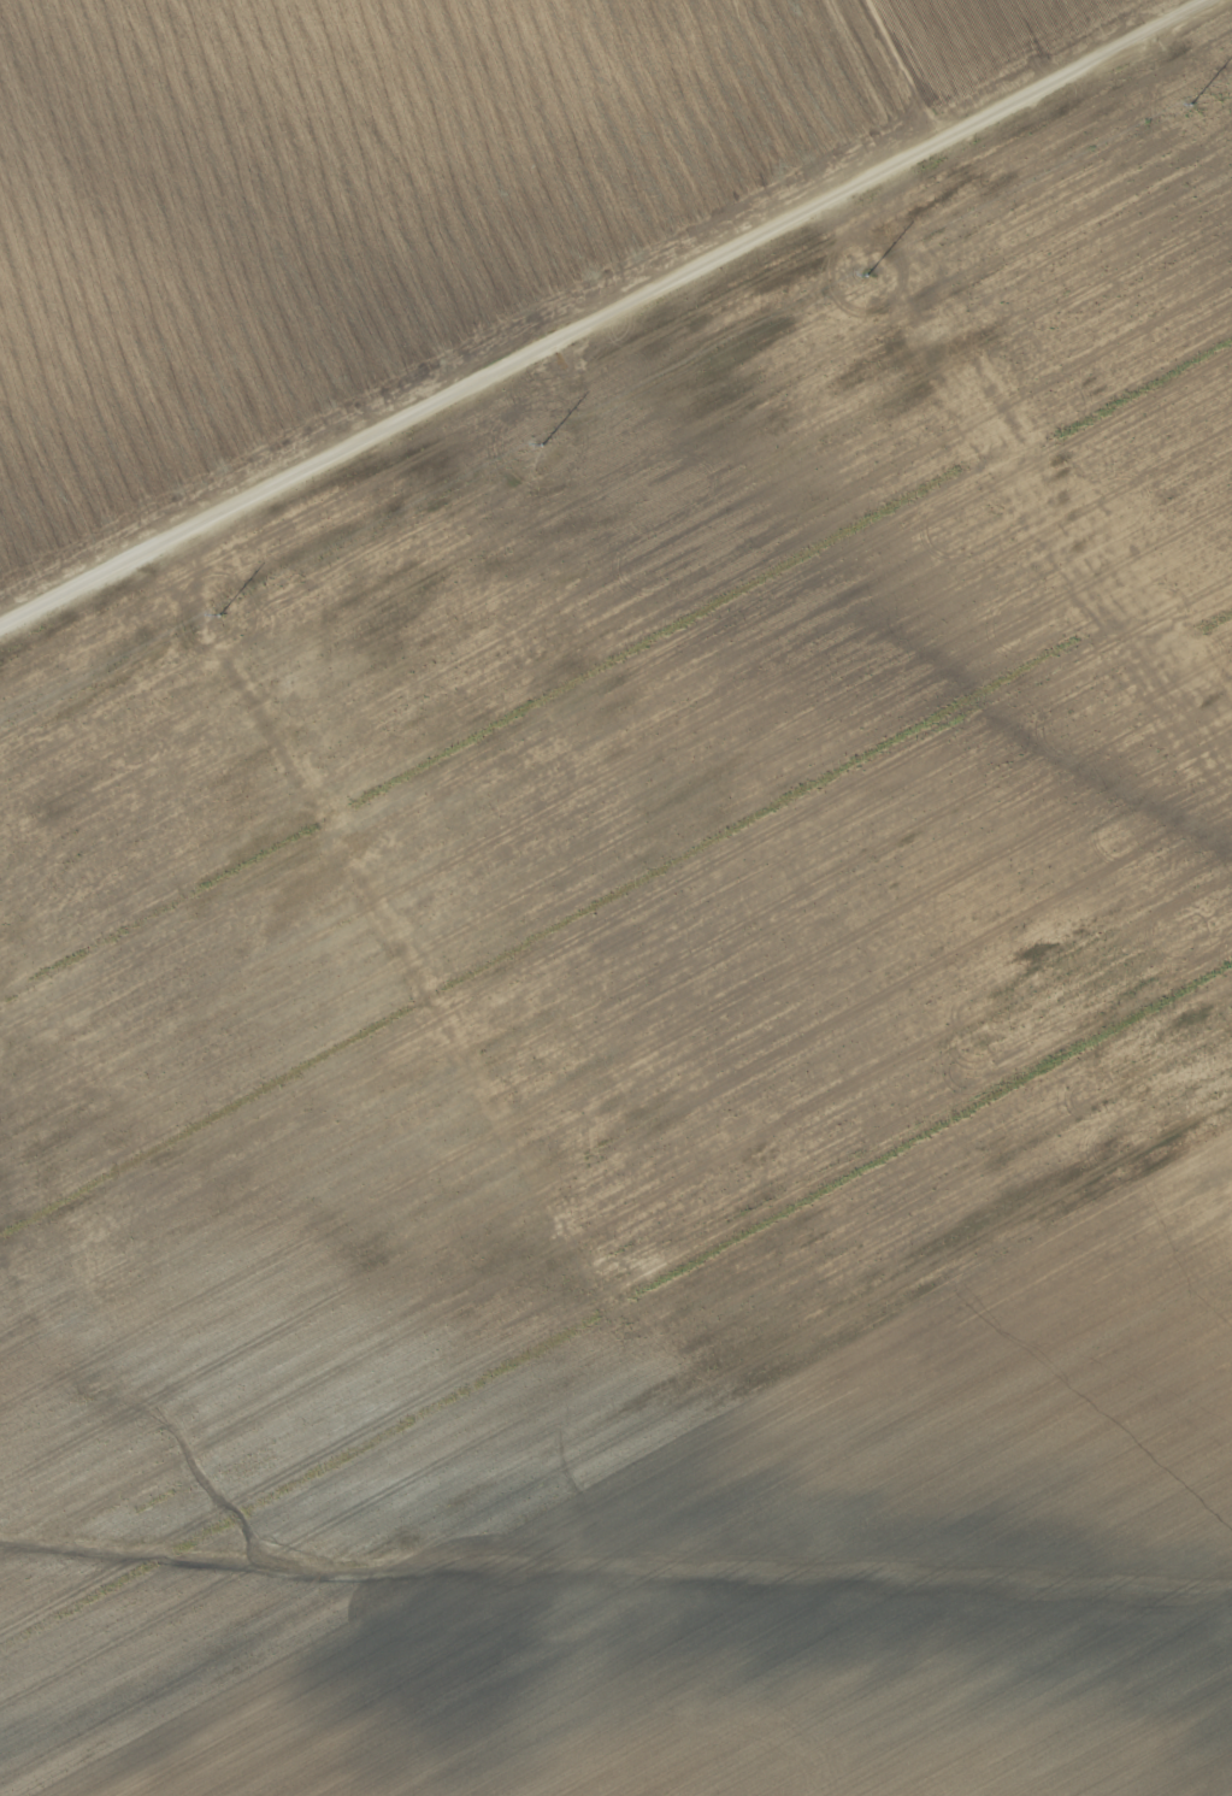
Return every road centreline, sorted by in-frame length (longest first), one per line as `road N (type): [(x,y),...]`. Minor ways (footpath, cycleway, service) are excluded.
road 1 (residential): [(0,628),(1222,0)]

